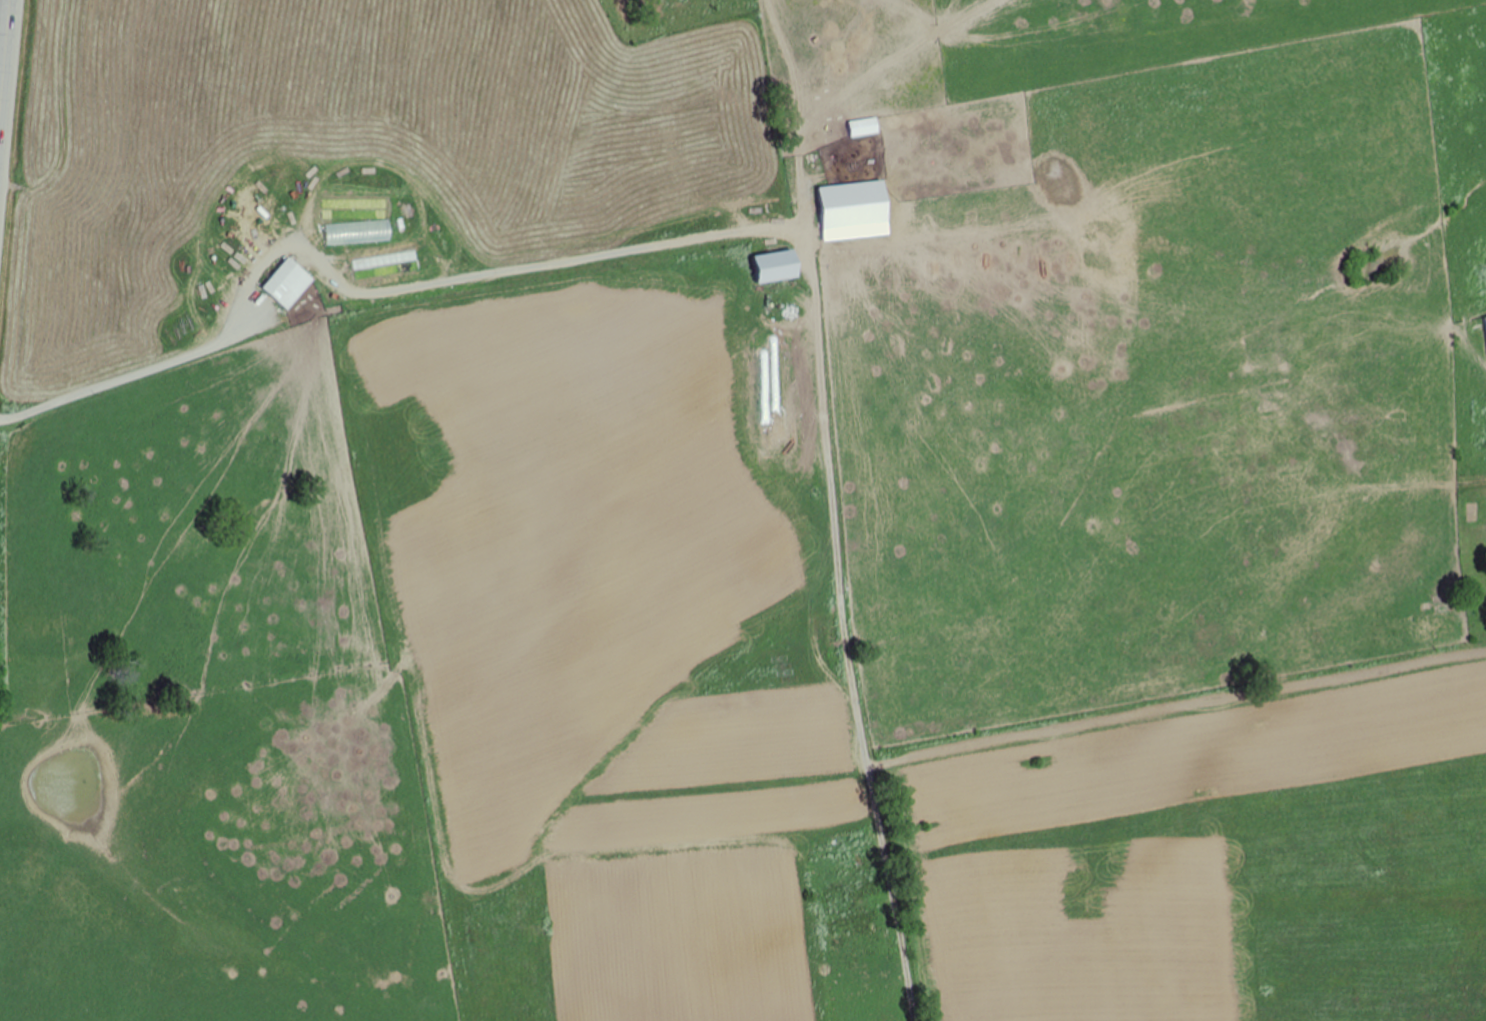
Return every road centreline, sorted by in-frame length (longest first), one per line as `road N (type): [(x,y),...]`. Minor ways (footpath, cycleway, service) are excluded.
road 1 (residential): [(943,1020),(816,0)]

